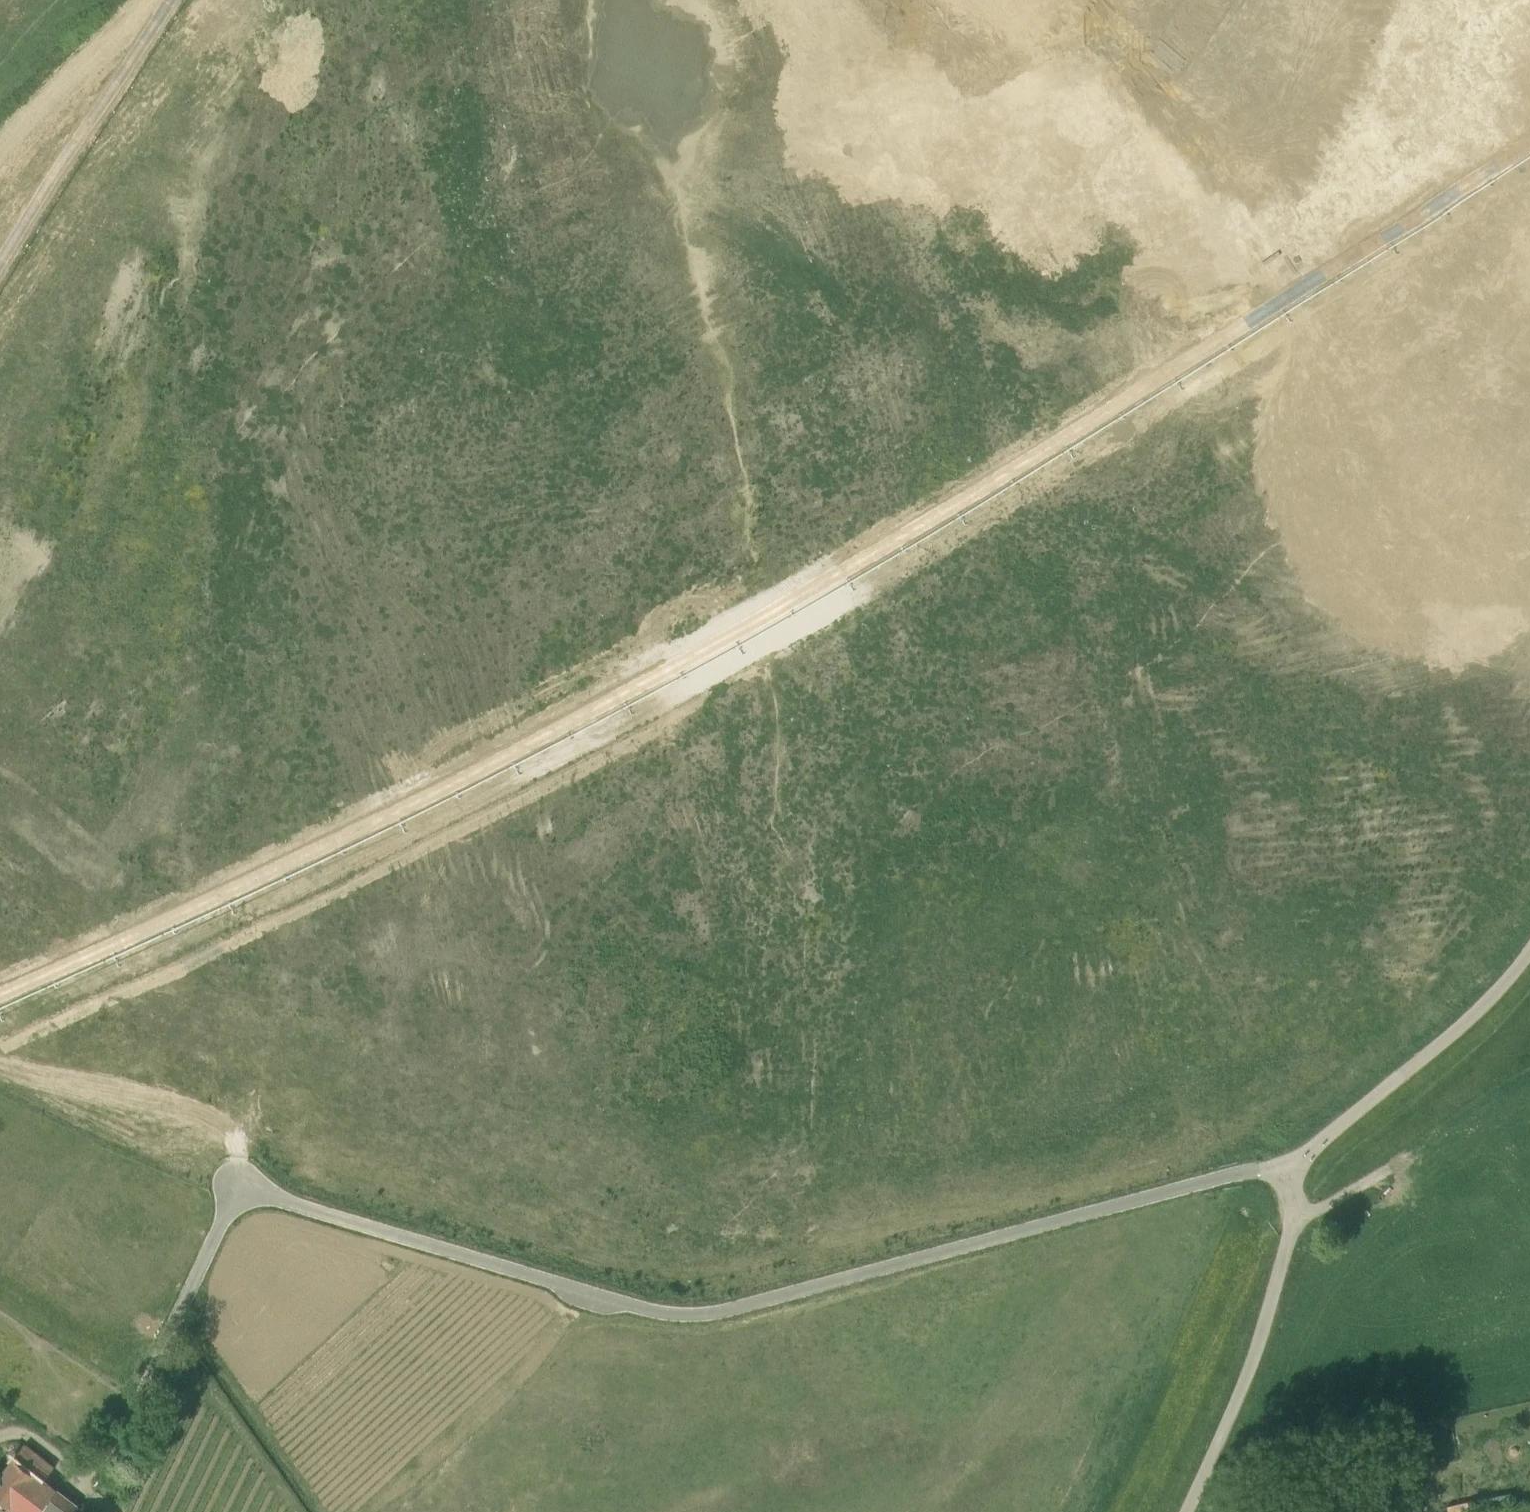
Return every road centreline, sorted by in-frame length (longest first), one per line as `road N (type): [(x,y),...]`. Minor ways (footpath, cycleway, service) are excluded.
road 1 (residential): [(178,1322),(223,1218),(245,1189),(601,1299),(683,1315),(762,1302),(1305,1152)]
road 2 (unclassified): [(1188,1511),(1247,1383),(1289,1241),(1294,1170),(1305,1152)]
road 3 (track): [(1291,1214),(1344,1158),(1529,1003)]
road 4 (unclassified): [(1305,1152),(1479,1009),(1529,950)]
road 5 (track): [(108,1457),(178,1322)]

